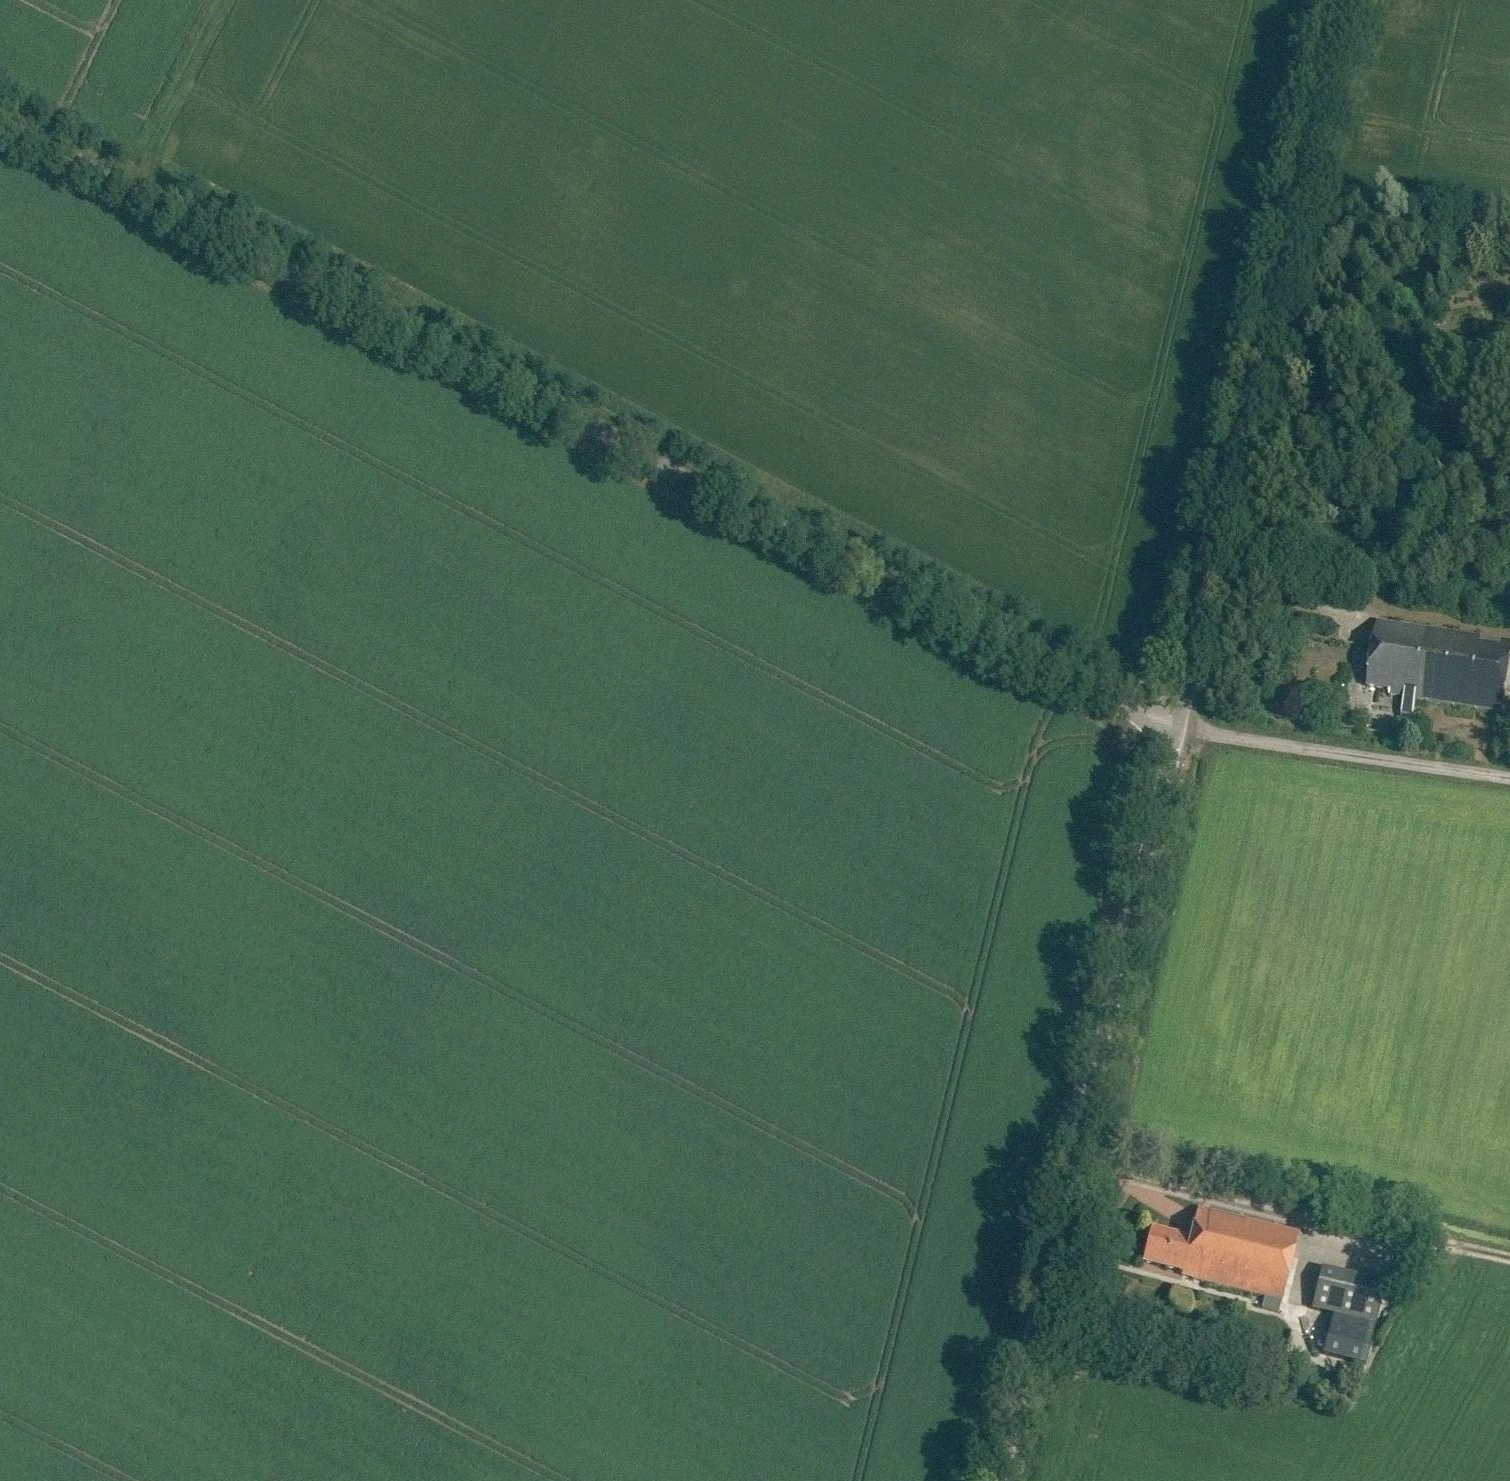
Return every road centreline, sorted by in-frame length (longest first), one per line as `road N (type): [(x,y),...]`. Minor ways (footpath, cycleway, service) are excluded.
road 1 (unclassified): [(1181,733),(0,120)]
road 2 (unclassified): [(1005,1480),(1181,733)]
road 3 (unclassified): [(1181,733),(1350,0)]

